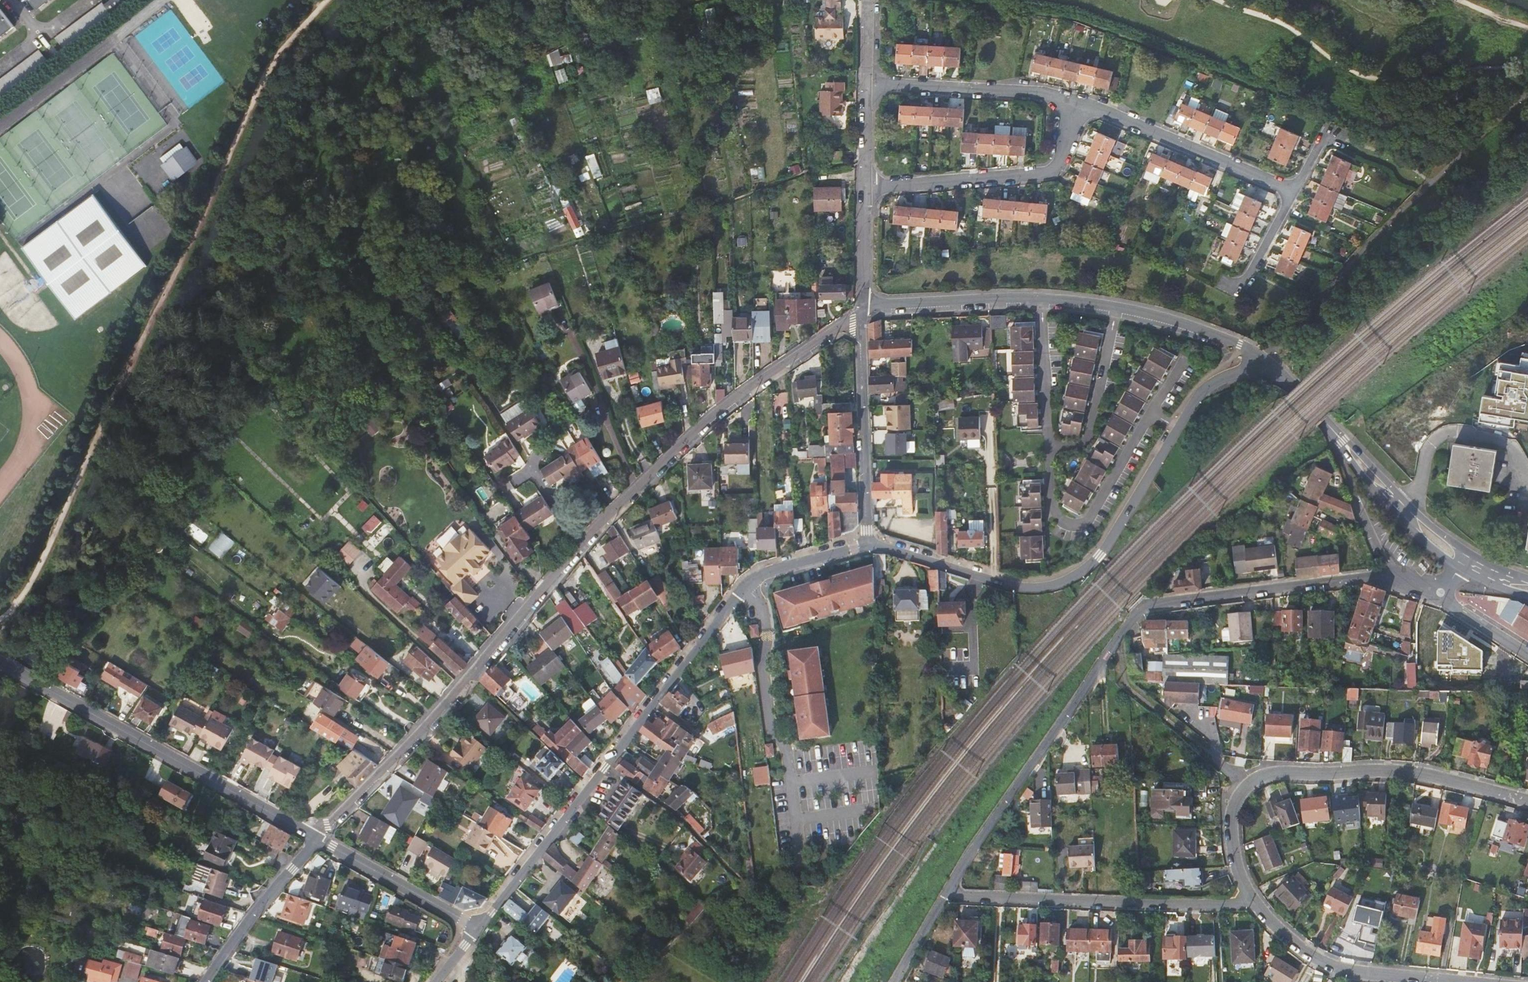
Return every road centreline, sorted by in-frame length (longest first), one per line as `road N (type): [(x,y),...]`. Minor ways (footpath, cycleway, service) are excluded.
road 1 (residential): [(948,891),(1144,607),(1369,578),(1441,592)]
road 2 (secondary): [(476,927),(737,596),(759,576),(868,544)]
road 3 (secondary): [(868,544),(1020,587),(1062,583),(1100,556),(1203,393),(1265,359)]
road 4 (secondary): [(1265,359),(1171,321),(1080,302),(881,304),(861,313)]
road 5 (residential): [(1527,801),(1415,774),(1265,776),(1238,795),(1230,825),(1240,876),(1256,904)]
road 6 (secondary): [(580,544),(475,671),(317,837)]
road 7 (secondary): [(861,313),(742,391),(580,544)]
road 8 (tertiary): [(0,665),(317,837)]
road 9 (residential): [(864,0),(861,313)]
road 10 (residential): [(948,891),(1256,904)]
road 11 (residential): [(861,313),(868,544)]
road 12 (residential): [(1256,904),(1287,937),(1334,966),(1457,981)]
road 13 (secondary): [(1469,564),(1404,510),(1329,426)]
road 14 (tertiary): [(317,837),(476,927)]
road 15 (secondary): [(317,837),(206,981)]

